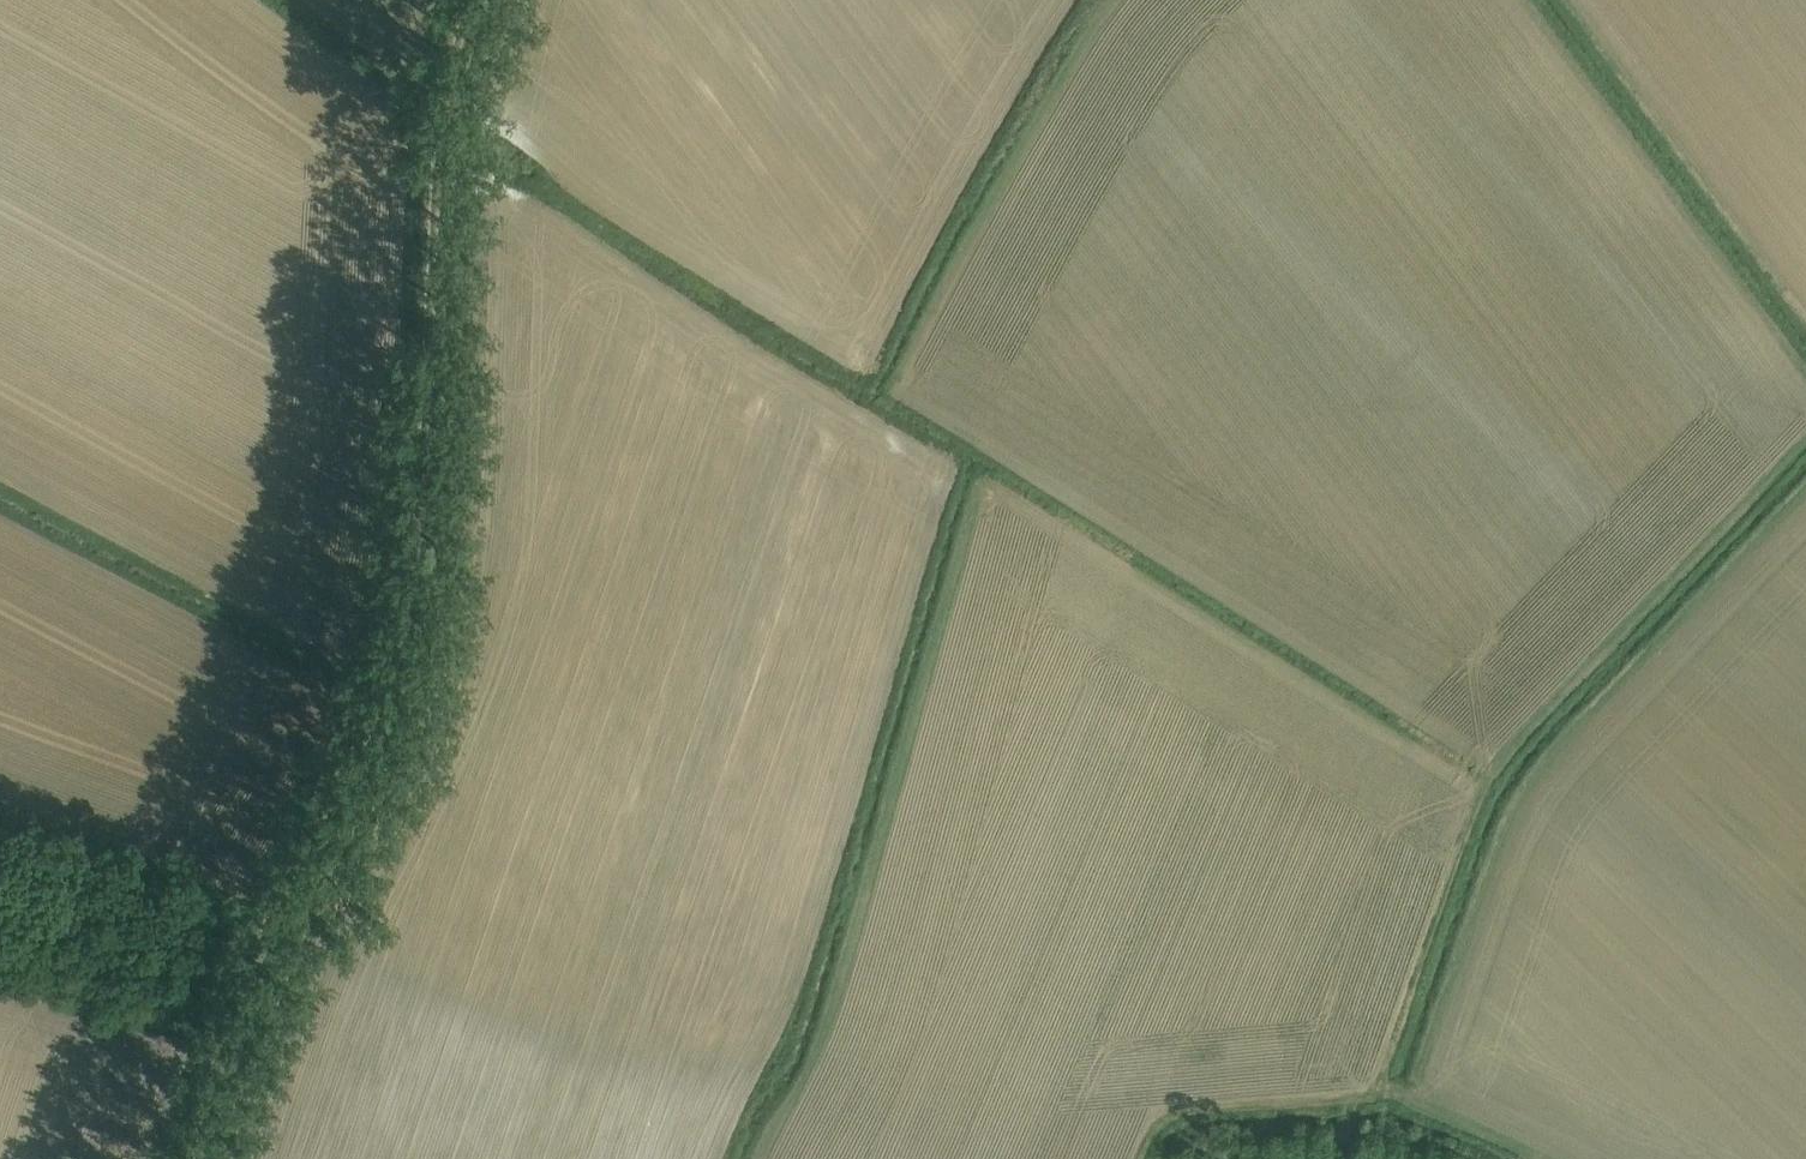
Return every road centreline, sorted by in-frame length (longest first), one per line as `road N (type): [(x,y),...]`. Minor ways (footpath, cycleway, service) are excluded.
road 1 (track): [(199,1158),(375,683),(427,79),(460,0)]

